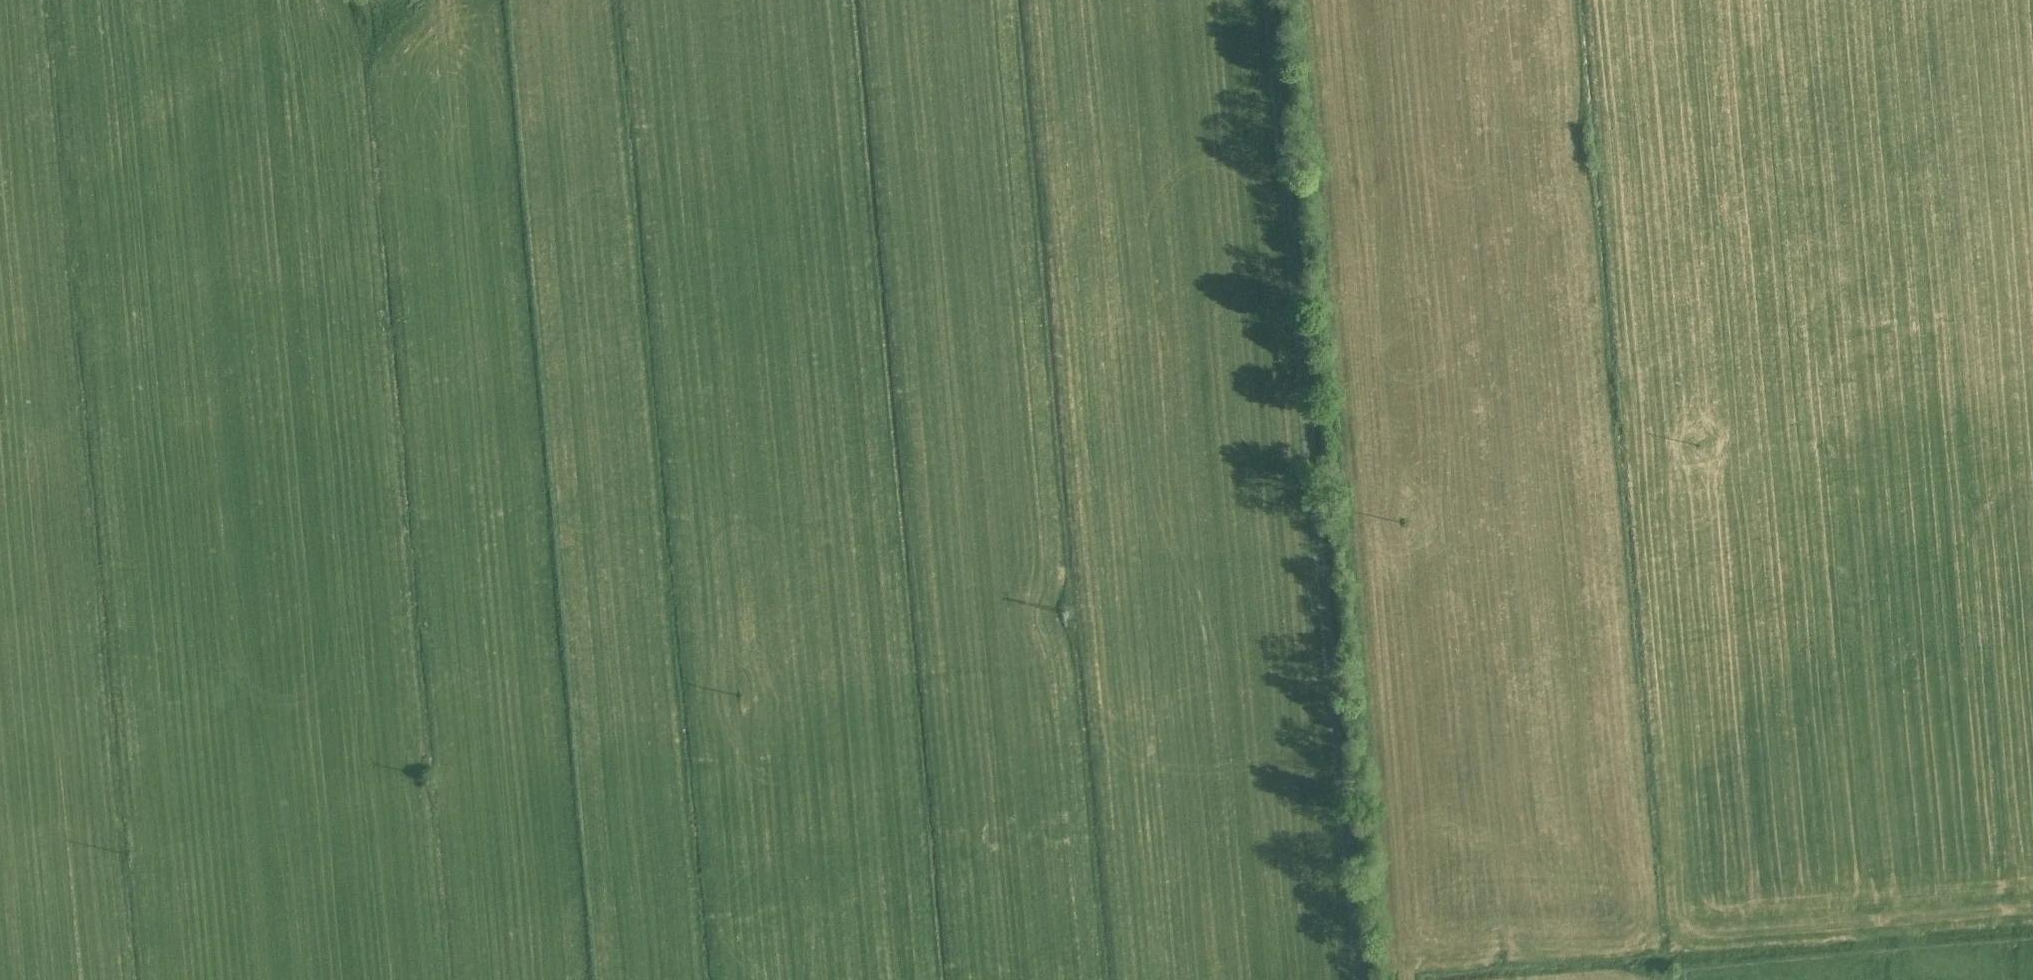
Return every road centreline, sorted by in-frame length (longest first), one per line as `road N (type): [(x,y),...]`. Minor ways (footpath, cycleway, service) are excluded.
road 1 (track): [(1273,0),(1368,979)]

